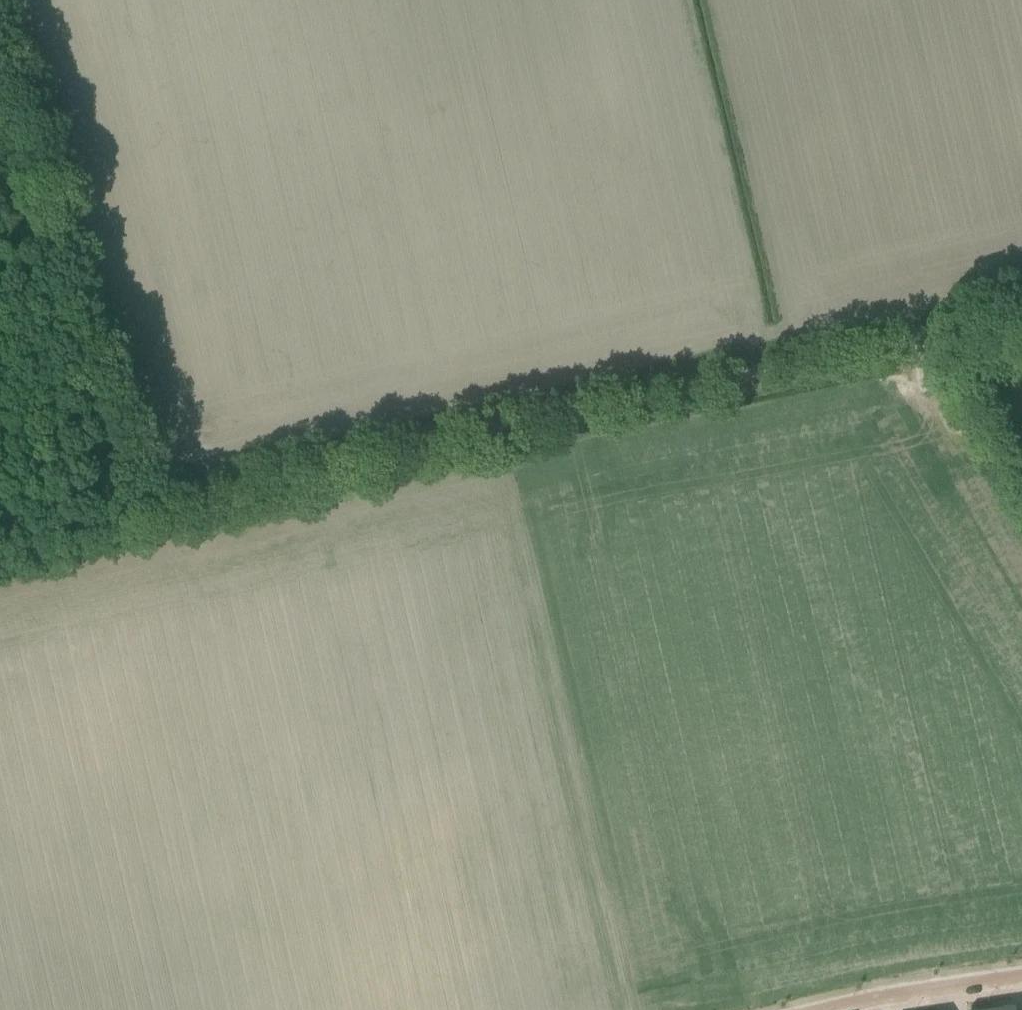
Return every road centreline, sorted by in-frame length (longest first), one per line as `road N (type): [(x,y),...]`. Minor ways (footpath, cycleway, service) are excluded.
road 1 (track): [(1021,312),(184,499)]
road 2 (residential): [(861,1009),(1021,984)]

